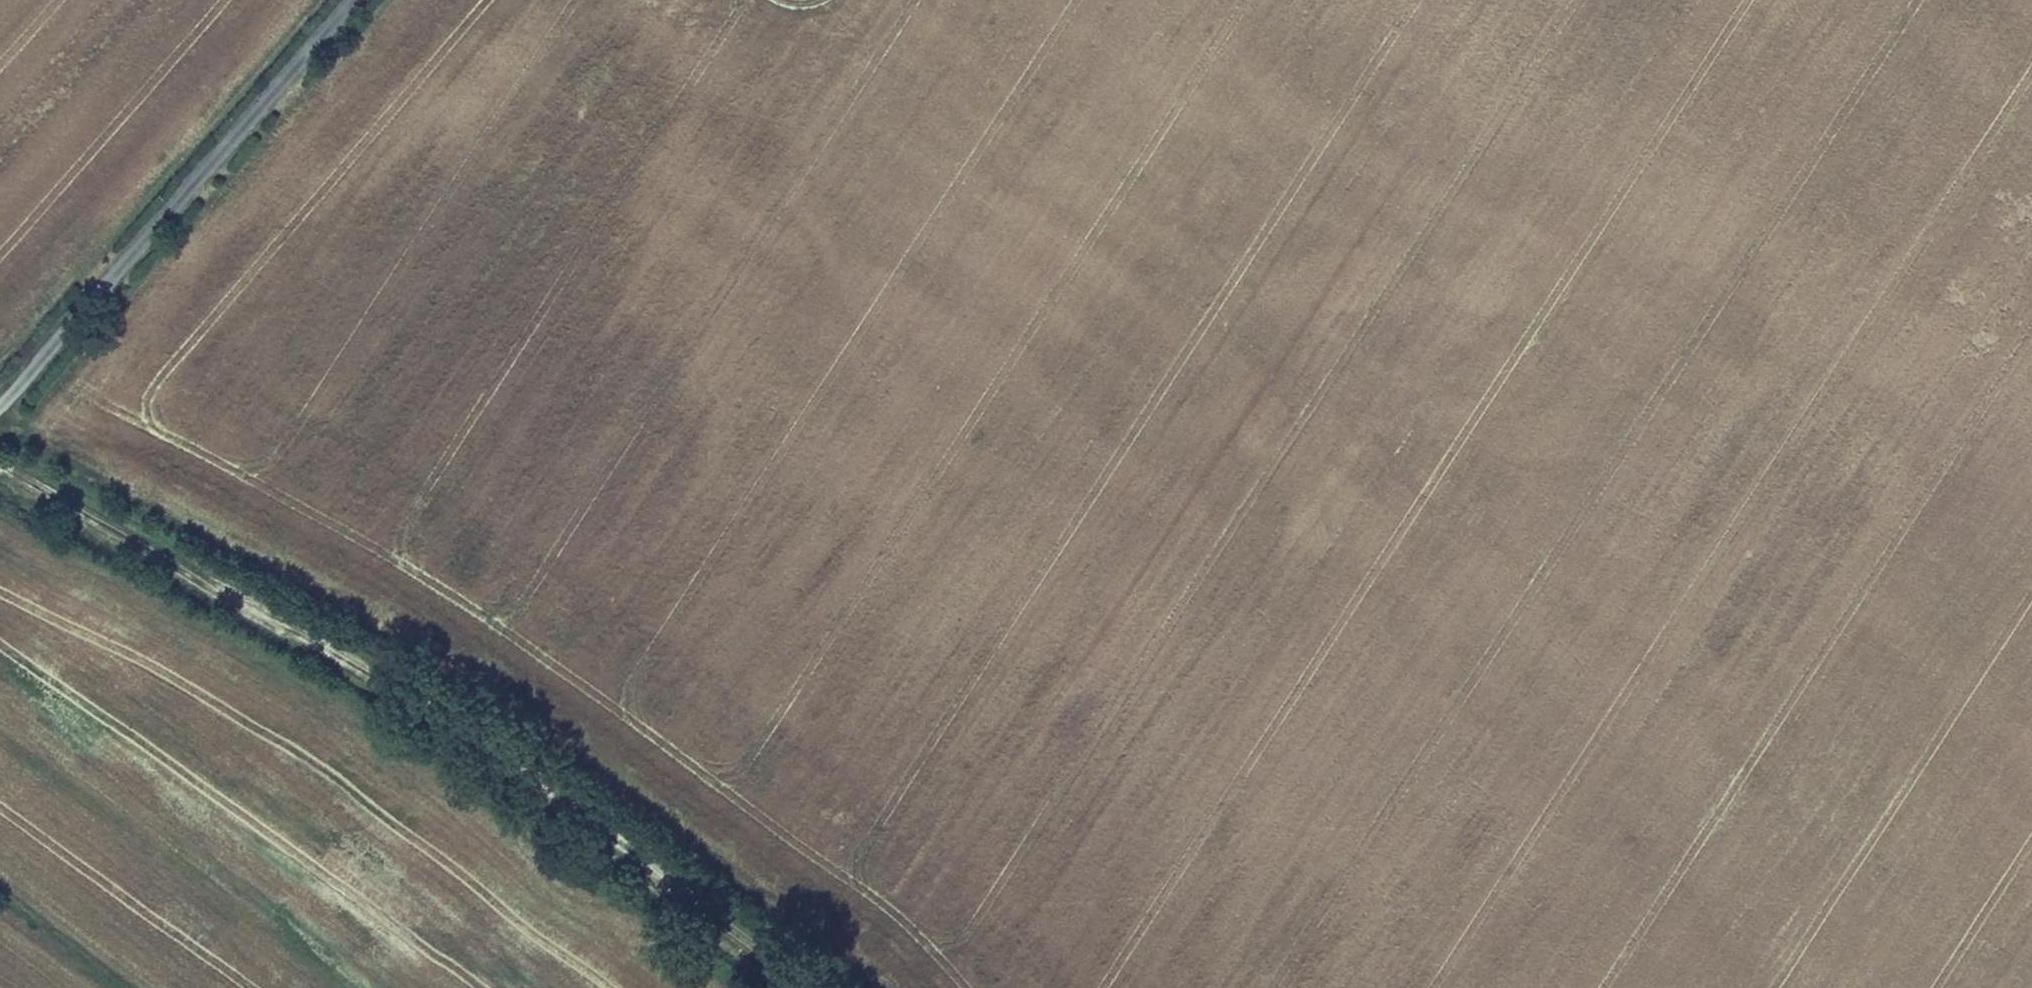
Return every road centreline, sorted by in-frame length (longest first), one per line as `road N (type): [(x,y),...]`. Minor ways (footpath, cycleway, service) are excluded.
road 1 (track): [(0,449),(398,677),(724,915),(805,987)]

